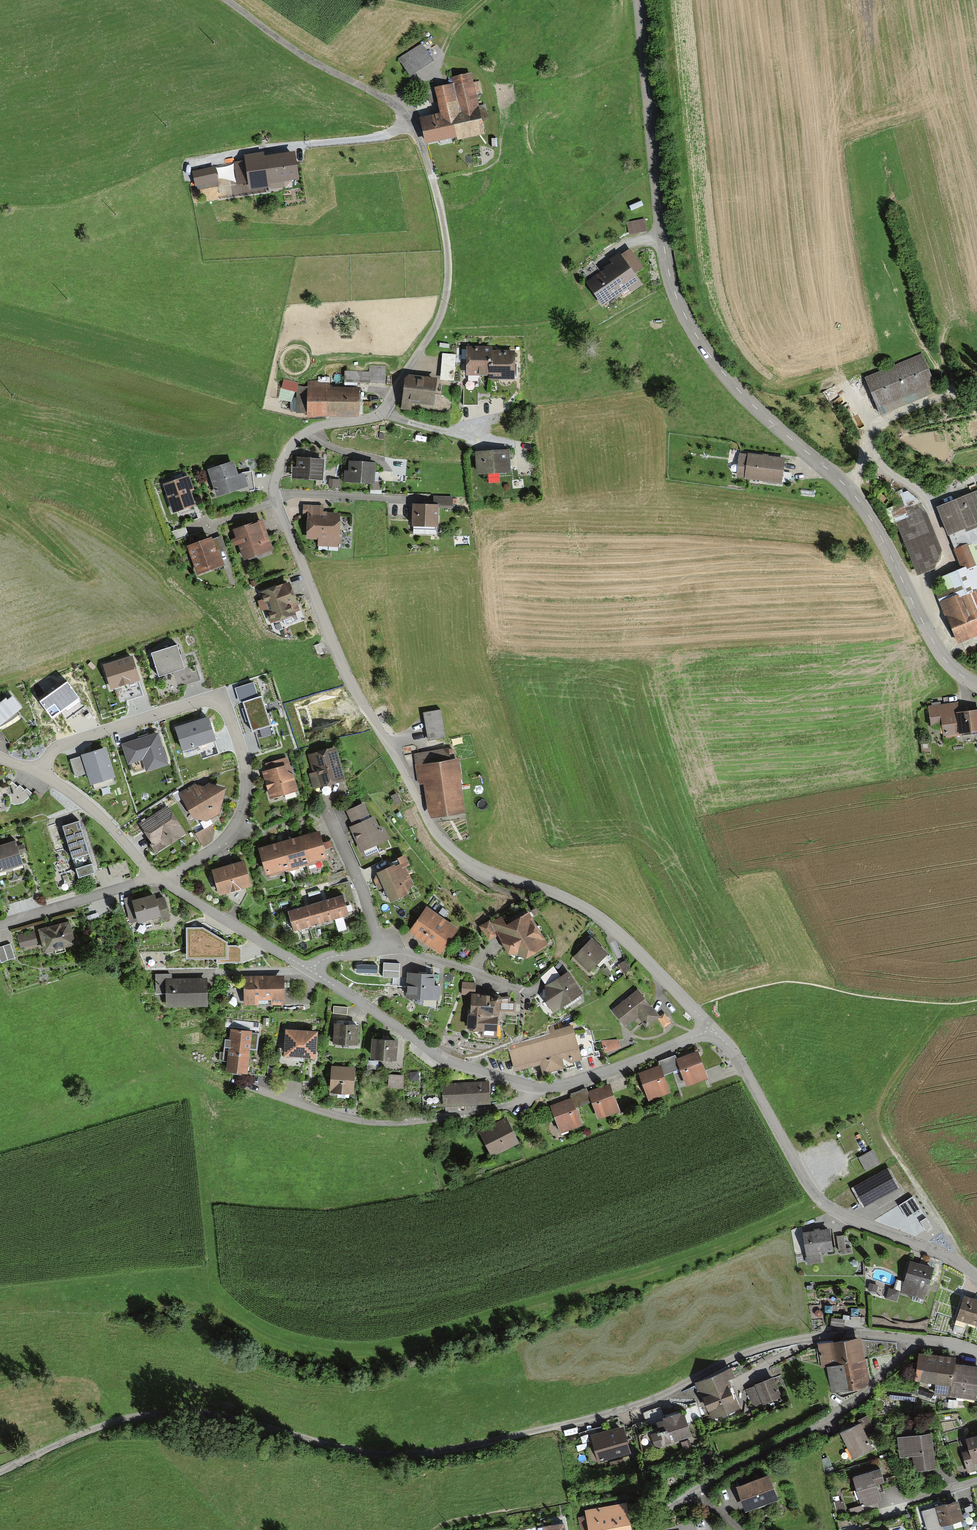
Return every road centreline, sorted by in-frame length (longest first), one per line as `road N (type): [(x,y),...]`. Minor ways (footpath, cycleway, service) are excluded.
road 1 (residential): [(907,1337),(857,1332),(769,1342),(627,1406),(448,1448),(375,1452),(248,1421),(139,1414),(0,1469)]
road 2 (residential): [(711,1030),(605,921),(570,899),(464,862),(436,838),(343,669),(273,496),(295,440),(315,427),(384,412)]
road 3 (residential): [(638,0),(667,278),(683,320),(741,397),(854,496),(930,640),(950,668),(976,685)]
road 4 (residential): [(384,412),(432,329),(446,278),(419,142),(392,104),(306,59),(222,0)]
road 5 (residential): [(39,774),(65,742),(207,700),(223,708),(245,769),(240,811),(210,850),(163,879)]
road 6 (residential): [(976,1277),(827,1205),(804,1184),(711,1030)]
road 7 (residential): [(546,1087),(525,1099),(391,1123),(350,1120),(217,1078)]
road 8 (residential): [(907,1337),(885,1370),(832,1417),(694,1488),(642,1529)]
road 9 (residential): [(546,1087),(443,1061),(309,969)]
road 10 (residential): [(711,1030),(546,1087)]
road 11 (residential): [(309,969),(163,879)]
road 12 (residential): [(0,922),(163,879)]
road 13 (residential): [(163,879),(107,822),(39,774)]
road 14 (residential): [(380,946),(327,808)]
road 15 (residential): [(380,946),(519,990)]

